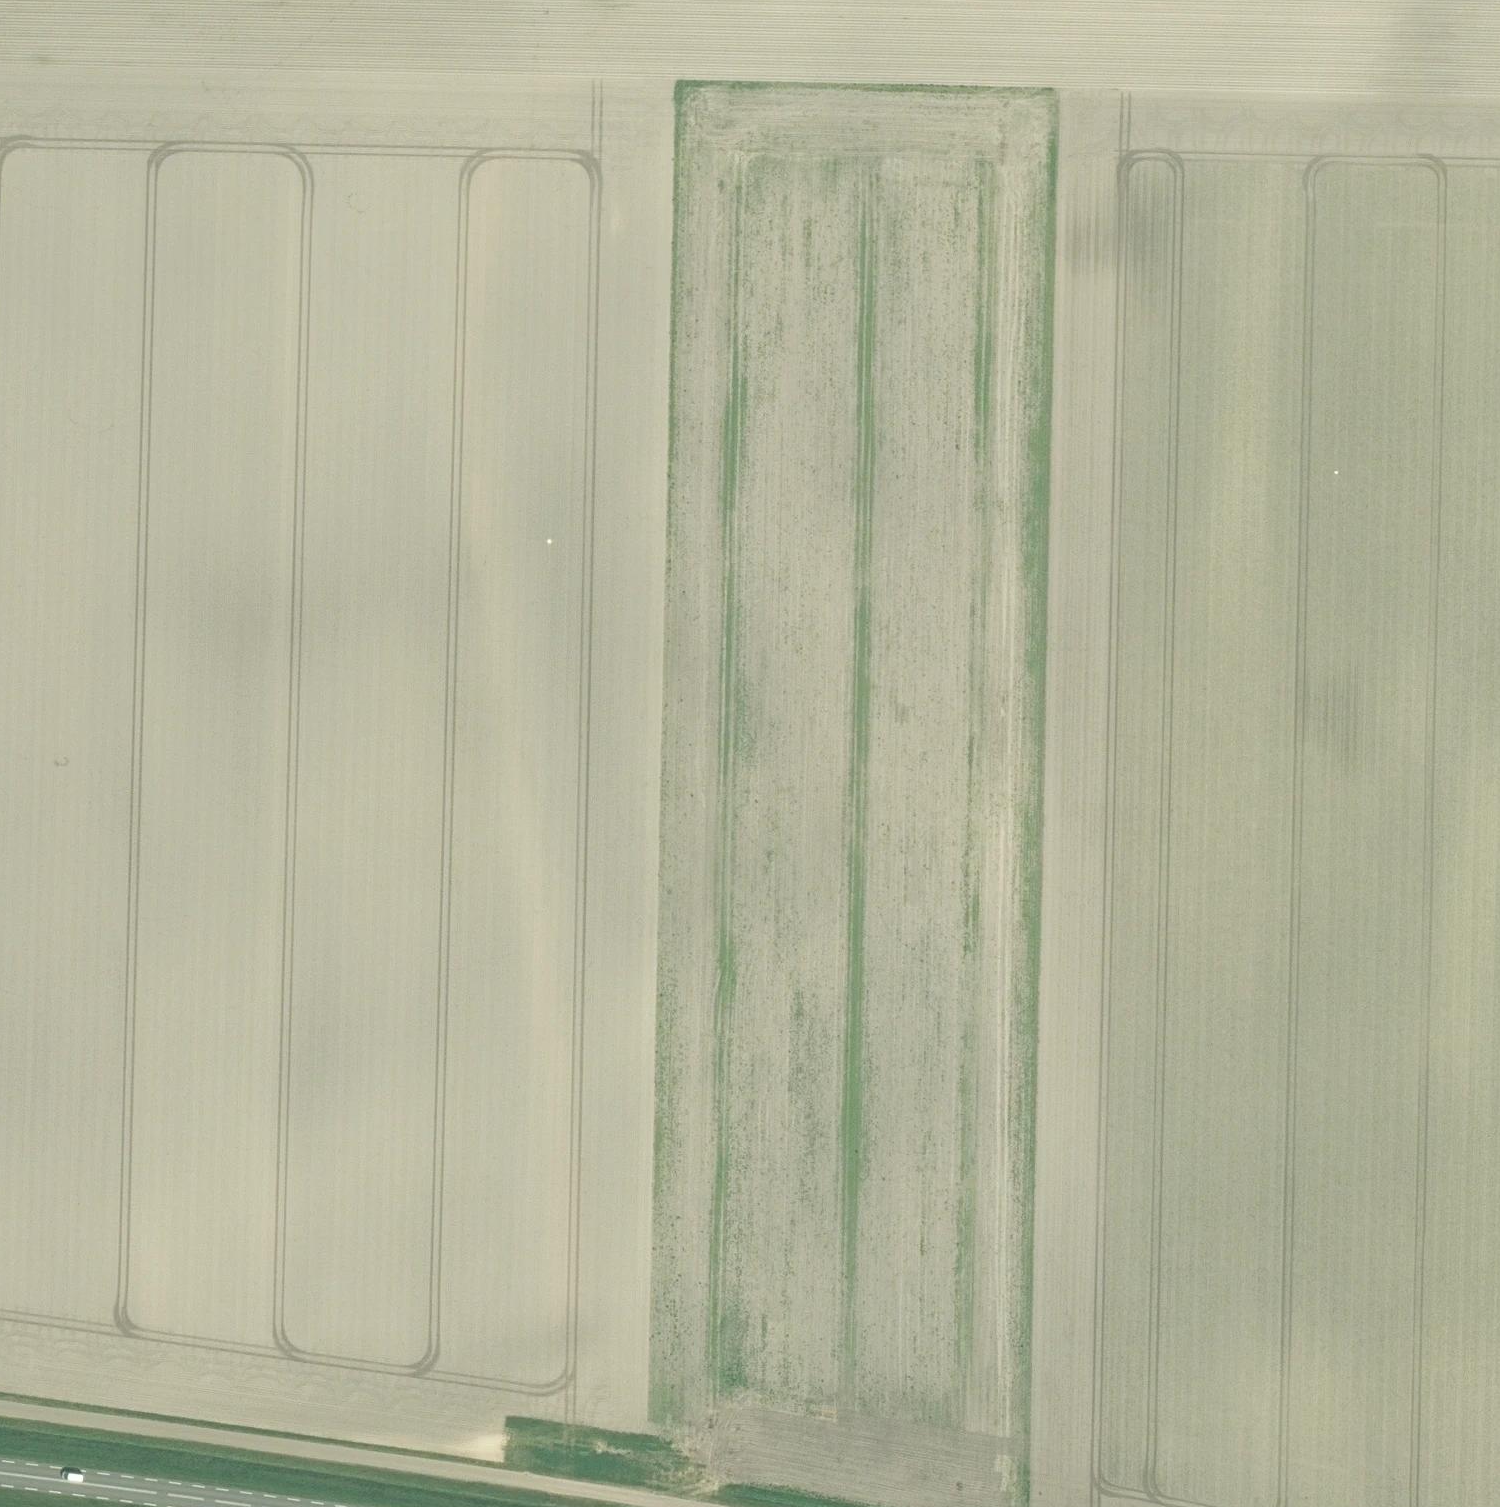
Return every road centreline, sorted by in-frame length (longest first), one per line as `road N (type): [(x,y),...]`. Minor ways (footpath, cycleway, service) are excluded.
road 1 (unclassified): [(0,1408),(398,1458),(699,1506)]
road 2 (primary): [(263,1506),(0,1473)]

